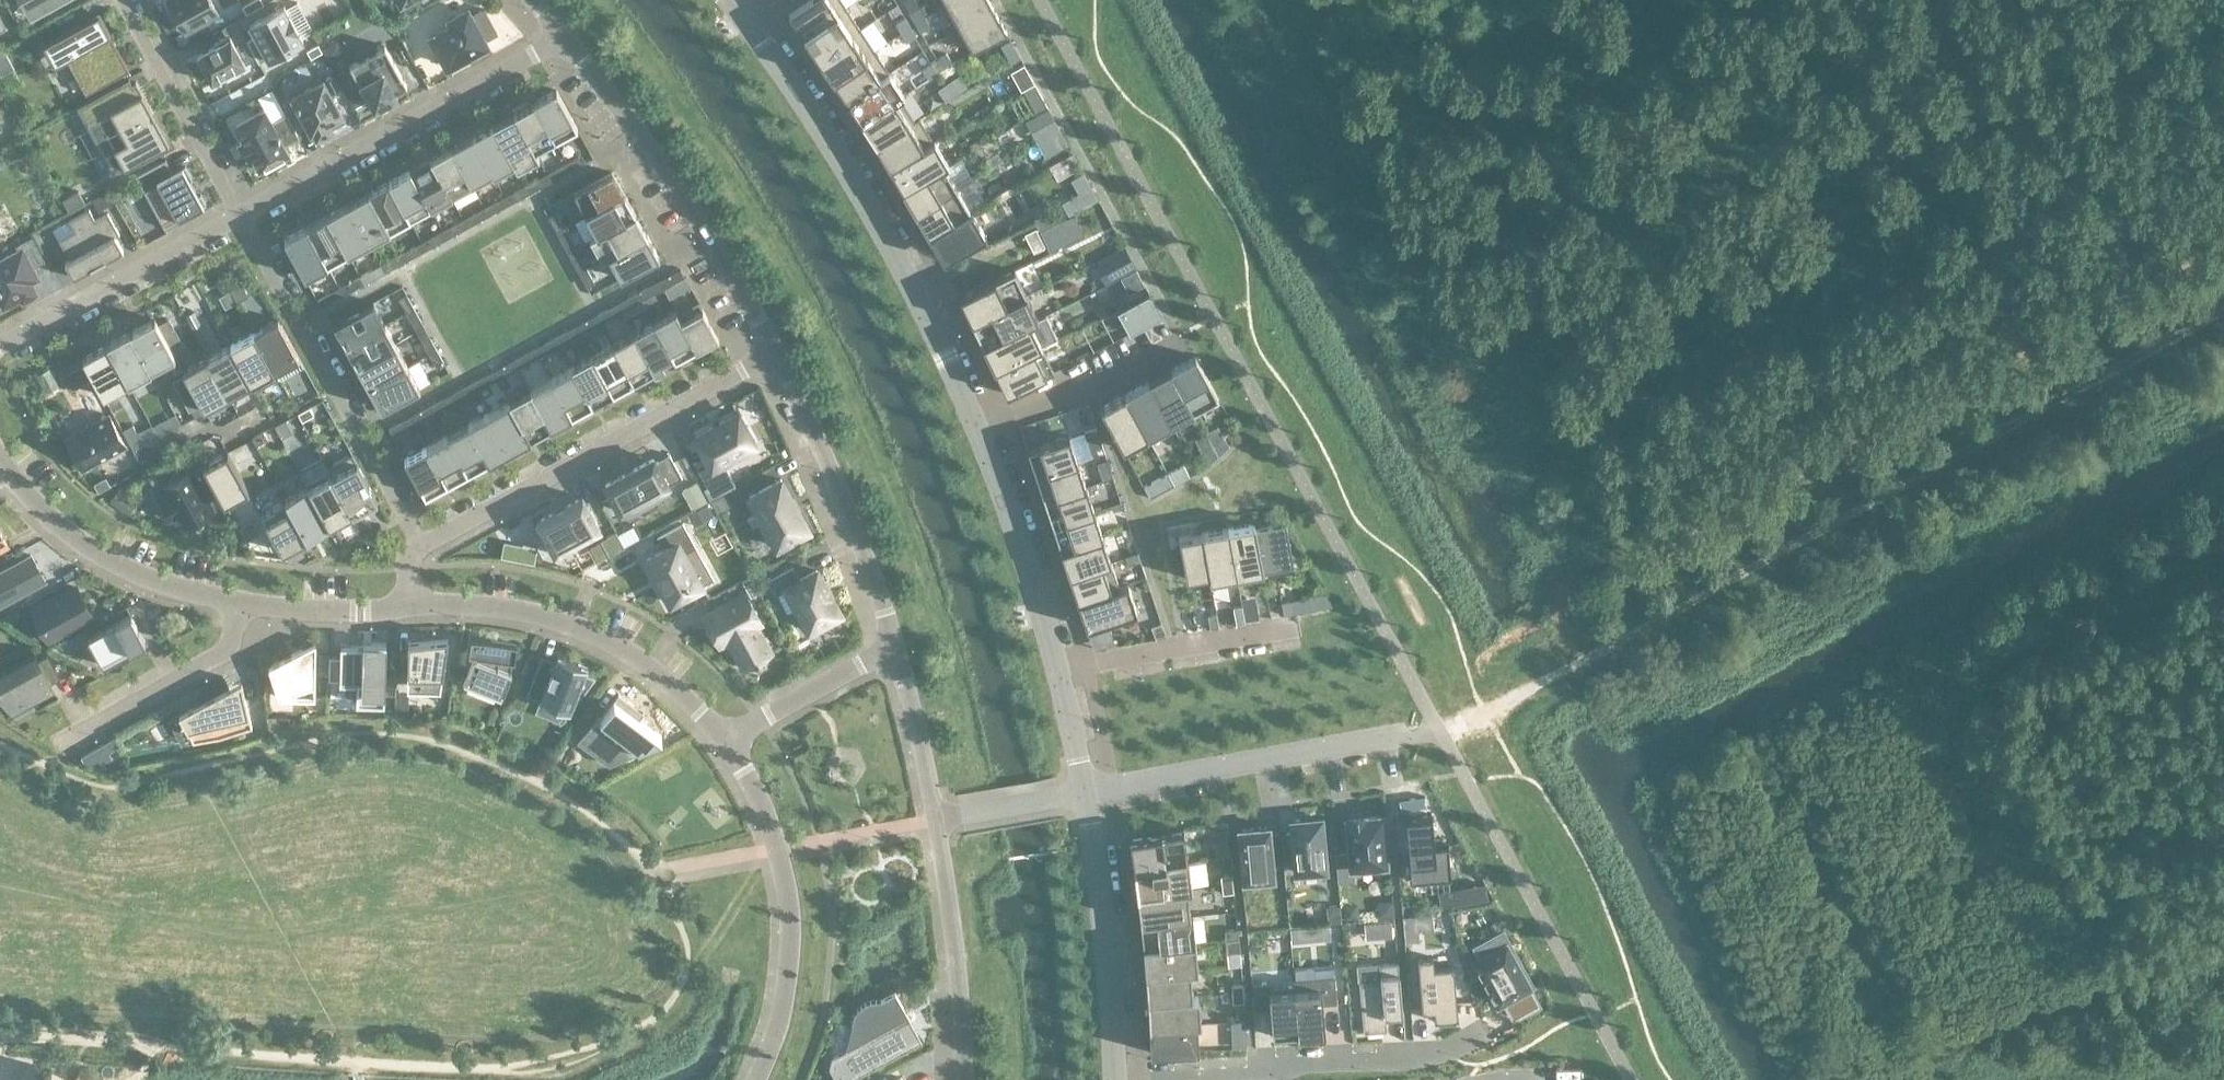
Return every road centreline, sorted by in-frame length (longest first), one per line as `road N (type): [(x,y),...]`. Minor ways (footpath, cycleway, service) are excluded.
road 1 (track): [(1440,731),(2223,304)]
road 2 (residential): [(737,13),(851,177),(977,430)]
road 3 (residential): [(776,353),(420,553)]
road 4 (residential): [(239,214),(420,553)]
road 5 (residential): [(565,36),(725,261),(776,353)]
road 6 (residential): [(239,214),(565,36)]
road 7 (residential): [(1082,790),(1440,731)]
road 8 (residential): [(413,604),(525,611),(604,638),(727,742)]
road 9 (residential): [(727,742),(761,804),(791,930),(788,984),(756,1079)]
road 10 (residential): [(776,353),(826,457),(895,648)]
road 11 (residential): [(1082,790),(1105,937),(1116,1079)]
road 12 (residential): [(0,458),(72,540),(124,568),(237,605)]
road 13 (residential): [(0,346),(239,214)]
road 14 (residential): [(935,819),(953,930),(964,1079)]
road 15 (residential): [(977,430),(1055,669)]
road 16 (residential): [(239,214),(121,0)]
road 17 (residential): [(1251,1079),(1286,1058),(1439,1051),(1484,1030)]
road 18 (residential): [(237,605),(227,650),(55,746)]
road 19 (residential): [(1283,628),(1055,669)]
road 20 (residential): [(977,430),(1090,393),(1181,341)]
road 21 (residential): [(727,742),(895,648)]
road 22 (residential): [(237,605),(361,612),(413,604)]
road 23 (residential): [(895,648),(935,819)]
road 24 (residential): [(1082,790),(935,819)]
road 25 (residential): [(1055,669),(1082,790)]

